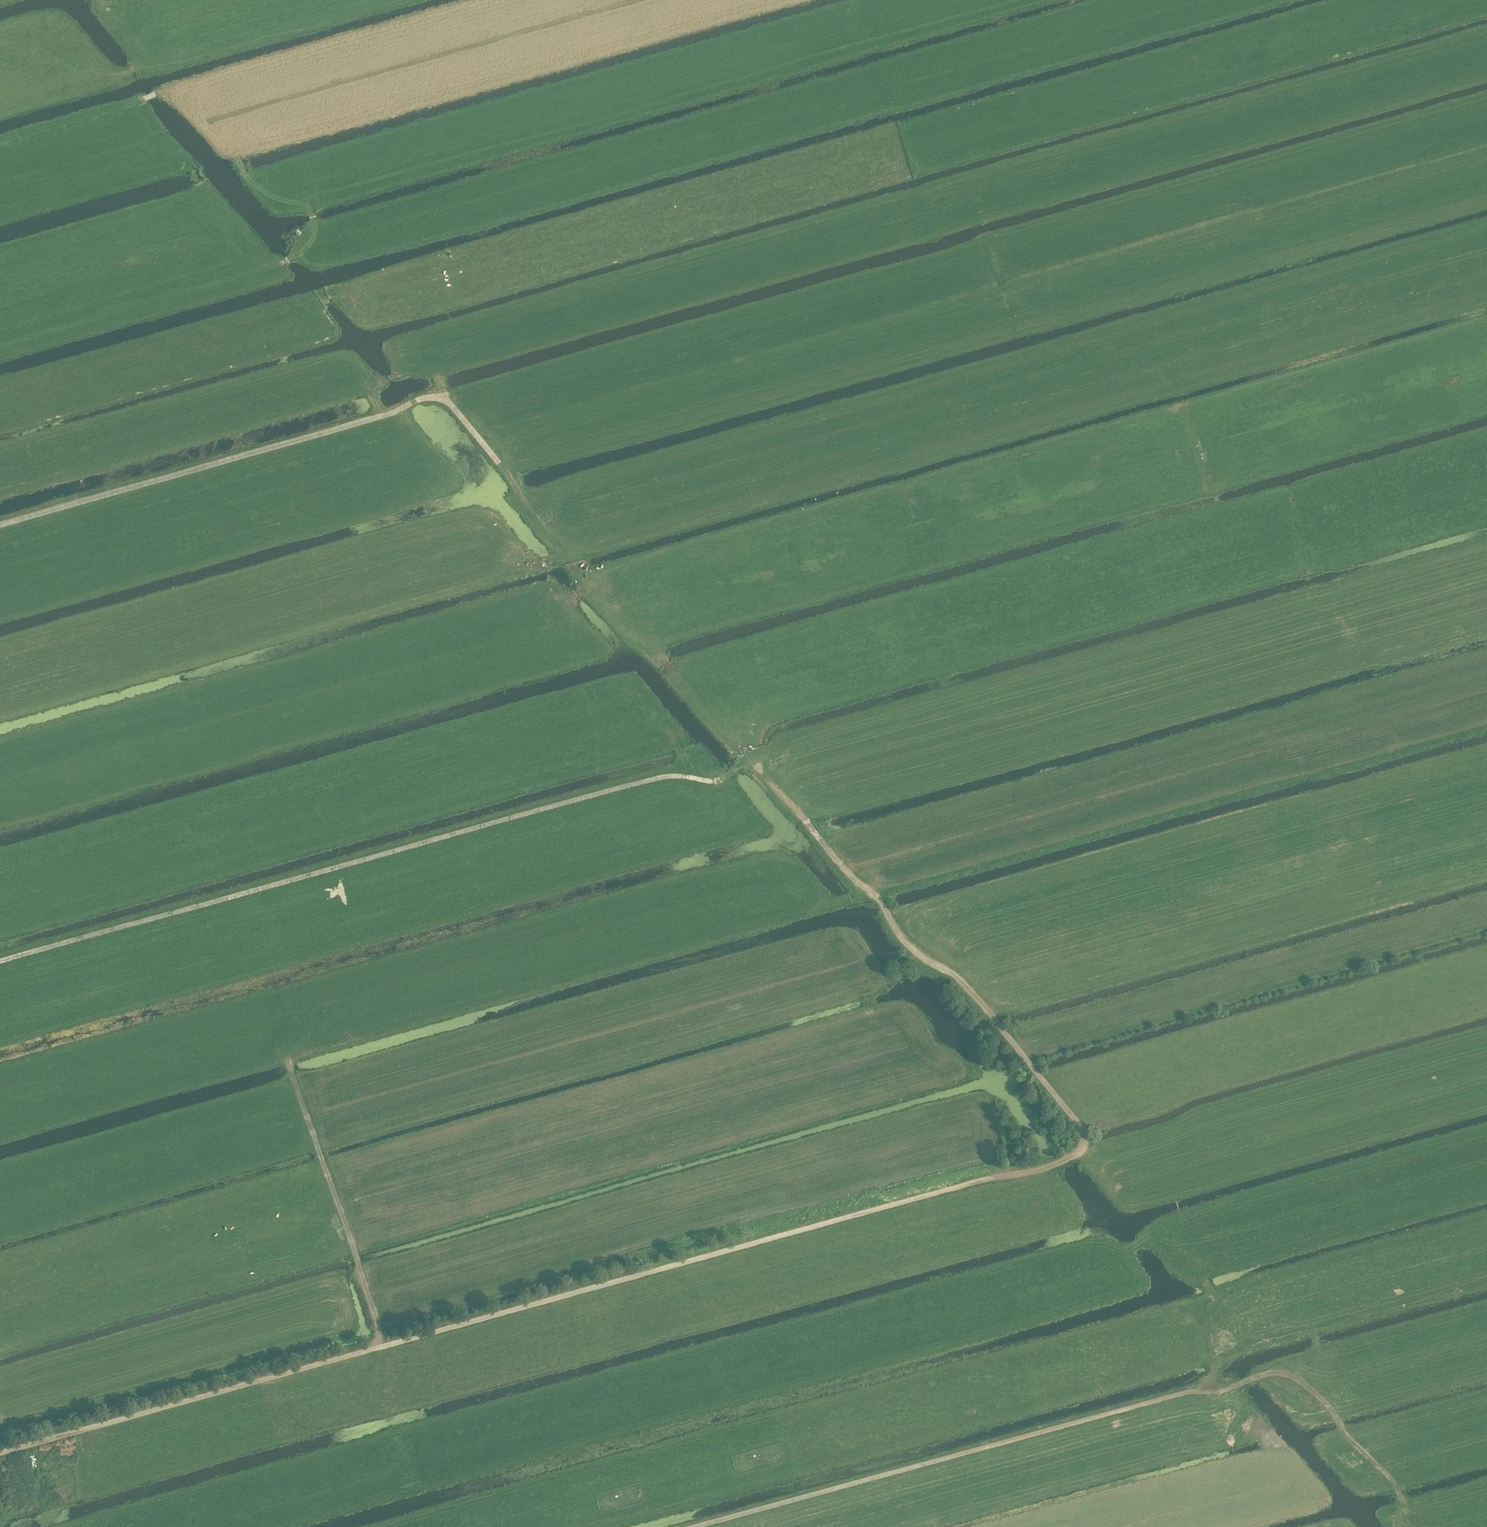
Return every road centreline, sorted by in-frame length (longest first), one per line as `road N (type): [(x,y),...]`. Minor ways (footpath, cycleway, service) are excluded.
road 1 (track): [(0,1450),(1003,1173),(1051,1171),(1089,1139),(955,975),(921,958),(876,894),(843,870),(661,659),(602,604),(571,552),(448,401),(416,401)]
road 2 (track): [(691,1526),(1169,1396),(1286,1373),(1334,1410),(1342,1430),(1400,1486),(1418,1526)]
road 3 (track): [(0,963),(659,777),(717,780),(745,759)]
road 4 (track): [(0,525),(416,401)]
road 5 (track): [(0,107),(117,80),(143,62),(99,0)]
road 6 (track): [(1204,1276),(1241,1340),(1215,1372),(1213,1389)]

